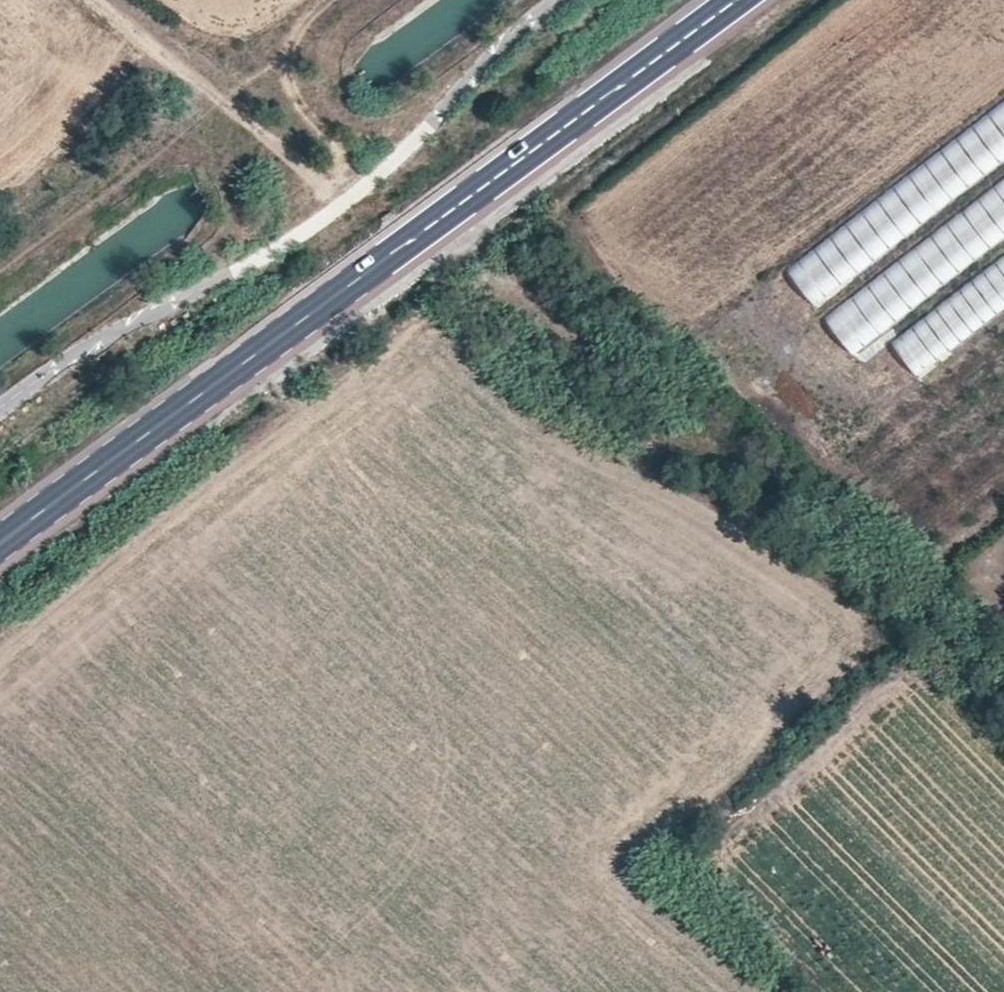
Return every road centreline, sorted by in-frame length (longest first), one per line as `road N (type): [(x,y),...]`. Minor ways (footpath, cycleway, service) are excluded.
road 1 (secondary): [(0,550),(197,394),(735,0)]
road 2 (track): [(114,0),(309,170),(329,213),(352,162),(298,98),(292,53),(311,15),(333,0)]

